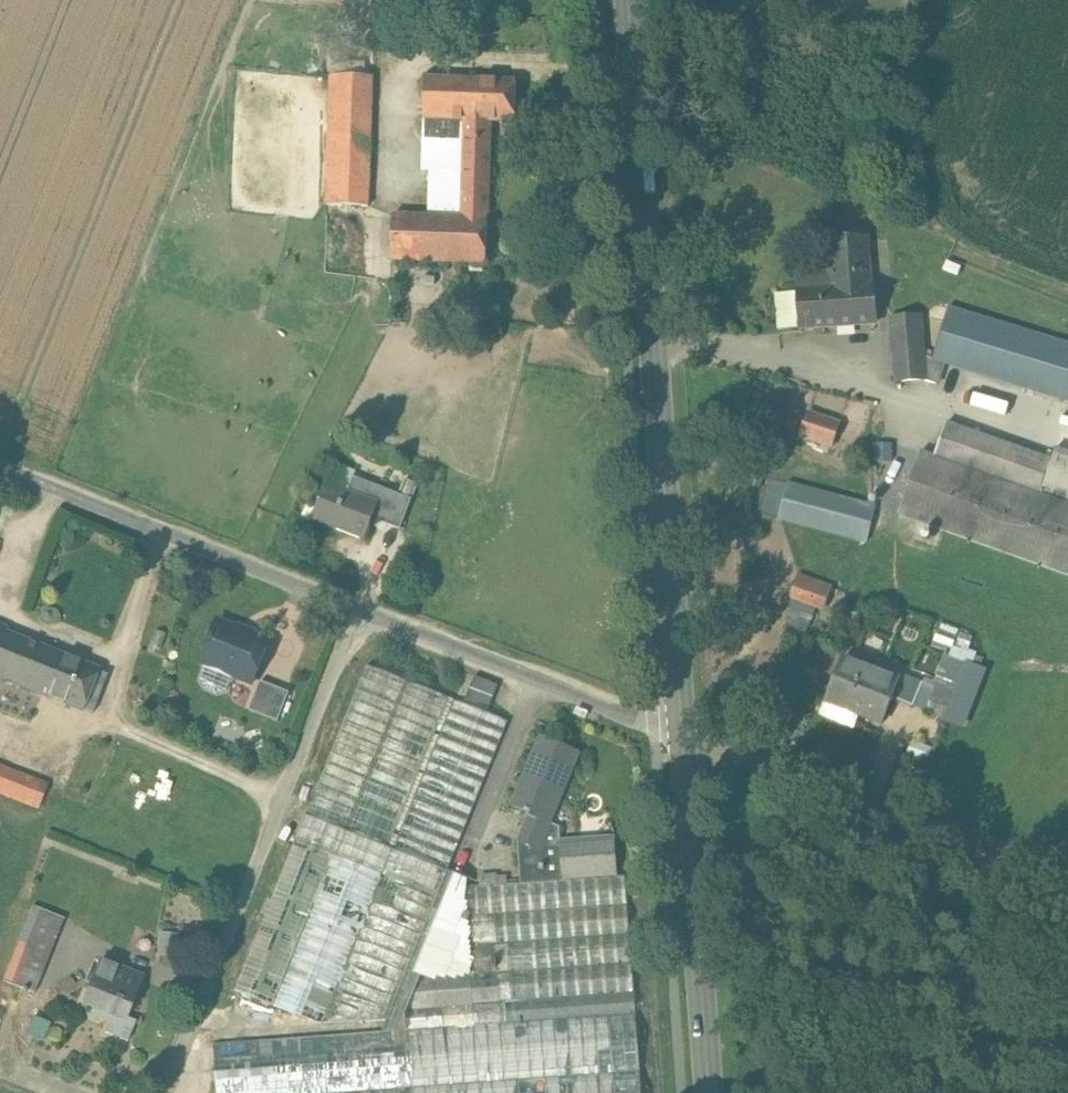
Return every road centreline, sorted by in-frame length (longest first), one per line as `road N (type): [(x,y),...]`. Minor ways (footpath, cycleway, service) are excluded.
road 1 (tertiary): [(683,735),(631,0)]
road 2 (unclassified): [(366,611),(175,1092)]
road 3 (unclassified): [(1067,889),(683,735)]
road 4 (unclassified): [(366,611),(0,464)]
road 5 (tertiary): [(712,1092),(683,735)]
road 6 (unclassified): [(683,735),(366,611)]

